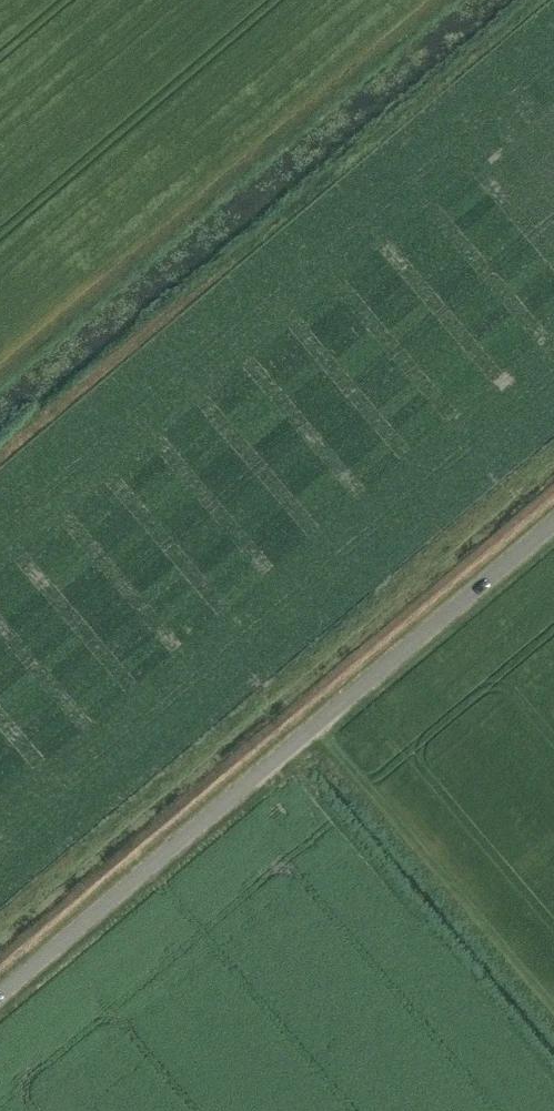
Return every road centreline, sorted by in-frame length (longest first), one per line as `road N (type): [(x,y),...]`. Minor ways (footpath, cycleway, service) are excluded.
road 1 (unclassified): [(0,994),(553,523)]

